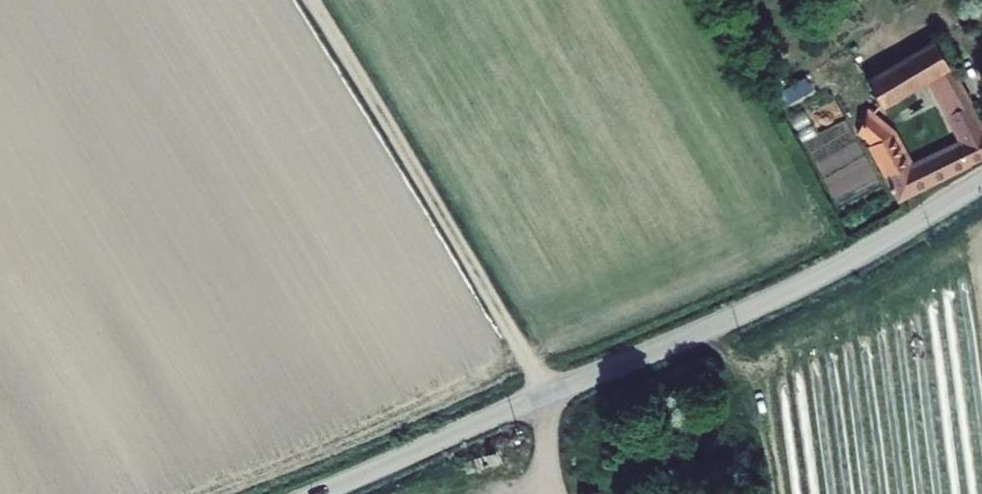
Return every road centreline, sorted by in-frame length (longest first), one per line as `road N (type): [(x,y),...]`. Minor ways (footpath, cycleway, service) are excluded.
road 1 (unclassified): [(981,180),(802,287),(320,493)]
road 2 (track): [(314,0),(548,394)]

